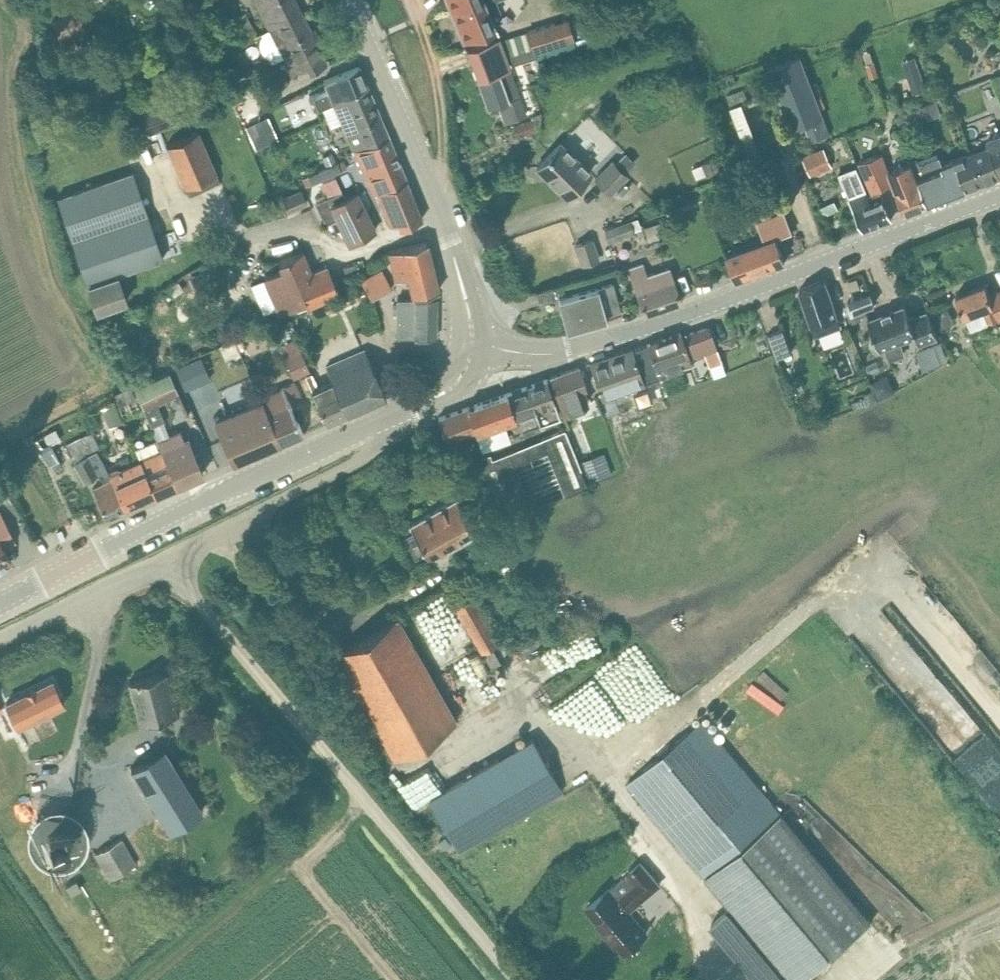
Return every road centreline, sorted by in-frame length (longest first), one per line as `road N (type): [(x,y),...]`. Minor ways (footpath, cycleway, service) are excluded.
road 1 (secondary): [(469,351),(531,357),(593,347),(999,194)]
road 2 (unclassified): [(172,560),(200,611),(511,979)]
road 3 (secondary): [(0,605),(376,428)]
road 4 (tertiary): [(469,351),(455,260),(350,0)]
road 5 (unclassified): [(172,560),(355,466),(376,428)]
road 6 (unclassified): [(0,642),(172,560)]
road 7 (track): [(999,899),(876,957)]
road 8 (secondary): [(376,428),(444,395),(469,351)]

